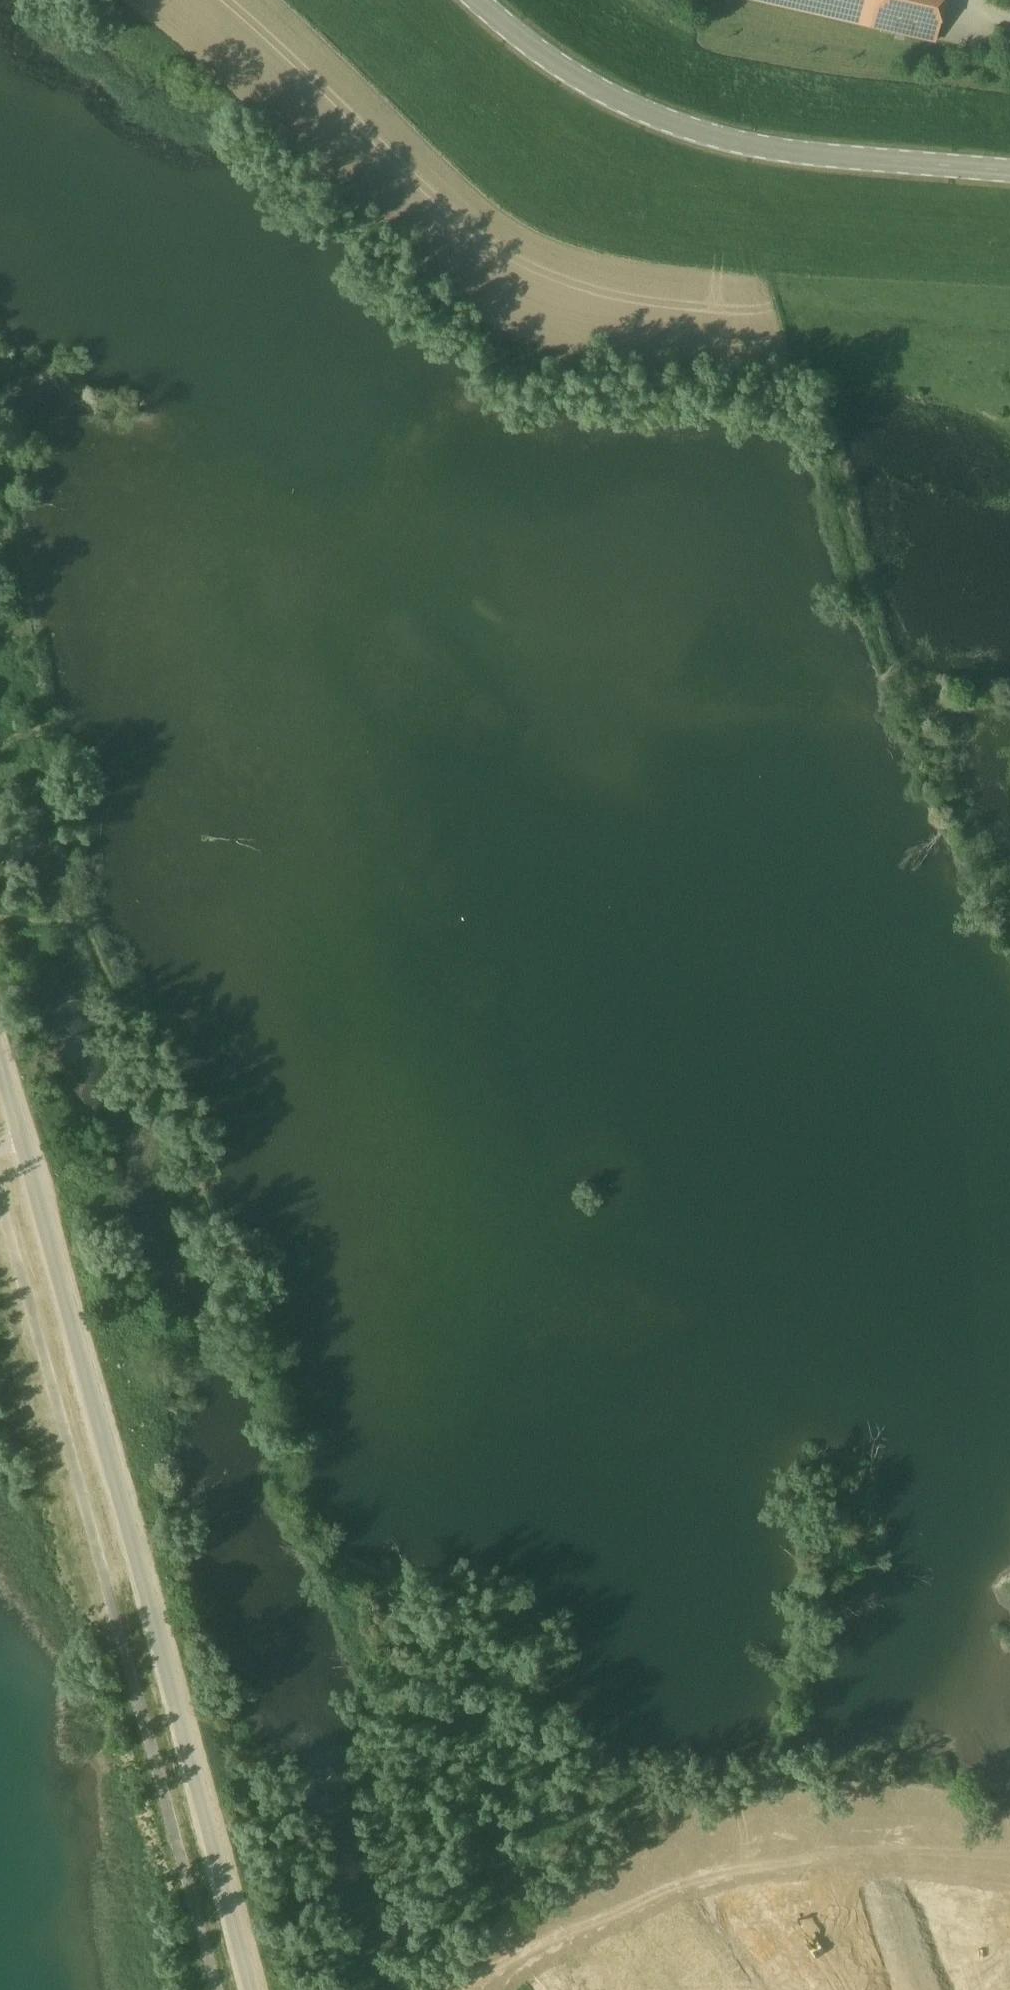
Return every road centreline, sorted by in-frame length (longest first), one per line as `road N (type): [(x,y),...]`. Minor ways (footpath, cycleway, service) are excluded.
road 1 (unclassified): [(256,1989),(0,1060)]
road 2 (tertiary): [(1009,170),(814,154),(671,123),(567,70),(477,0)]

